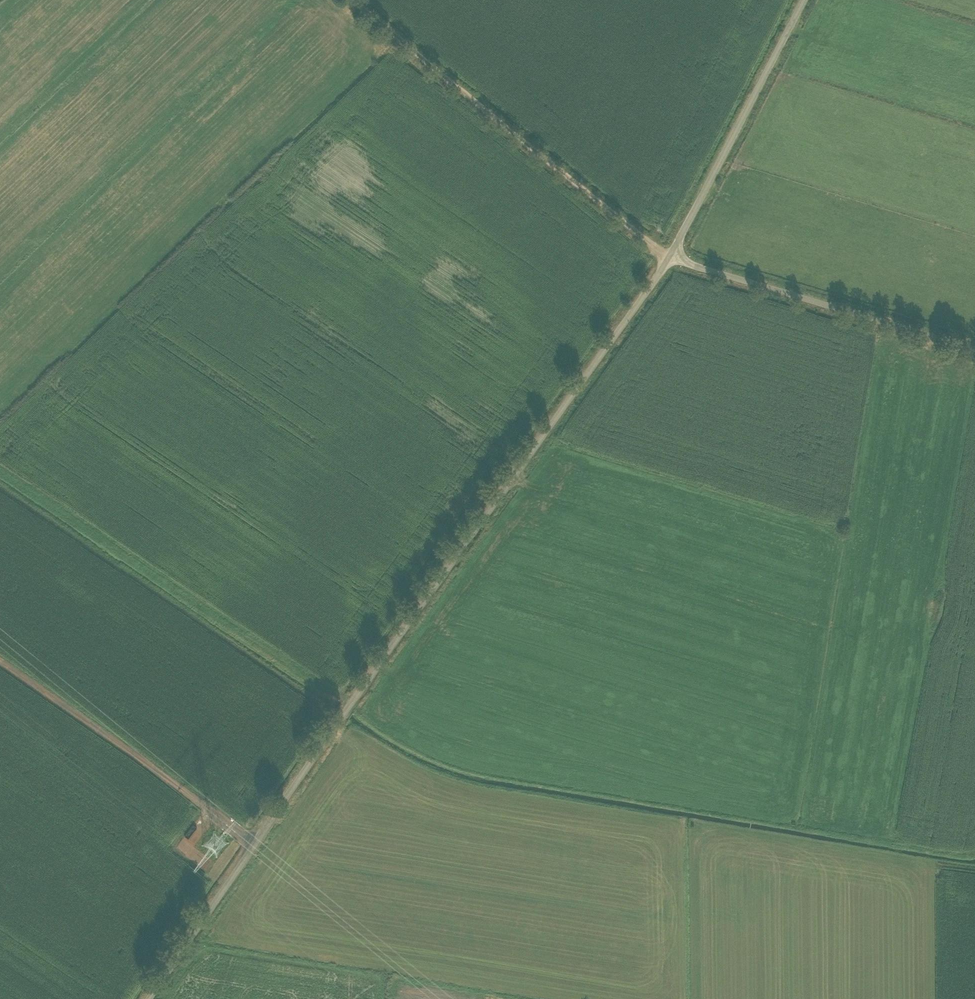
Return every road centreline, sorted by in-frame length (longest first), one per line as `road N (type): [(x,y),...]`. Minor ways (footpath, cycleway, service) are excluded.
road 1 (unclassified): [(142,998),(669,250)]
road 2 (track): [(358,0),(669,250)]
road 3 (unclassified): [(974,349),(706,270),(669,250)]
road 4 (unclassified): [(669,250),(800,0)]

